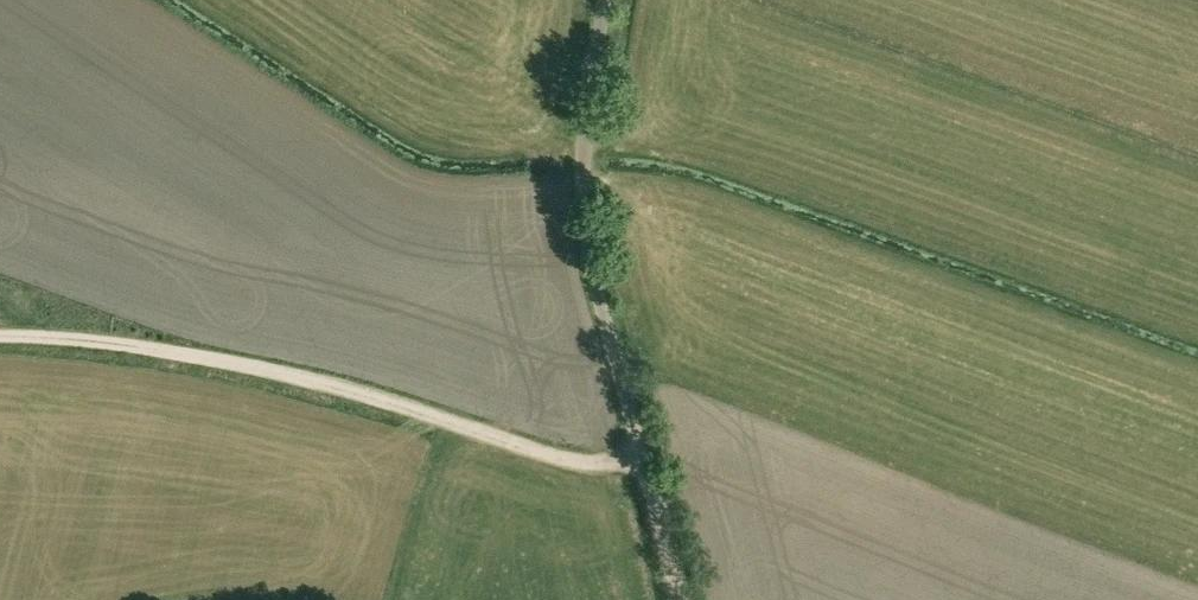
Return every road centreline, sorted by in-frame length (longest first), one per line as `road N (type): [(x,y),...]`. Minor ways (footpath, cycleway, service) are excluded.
road 1 (track): [(640,460),(588,464),(260,371),(153,352),(0,344)]
road 2 (unclassified): [(640,460),(584,238),(585,127),(602,0)]
road 3 (track): [(679,599),(640,460)]

